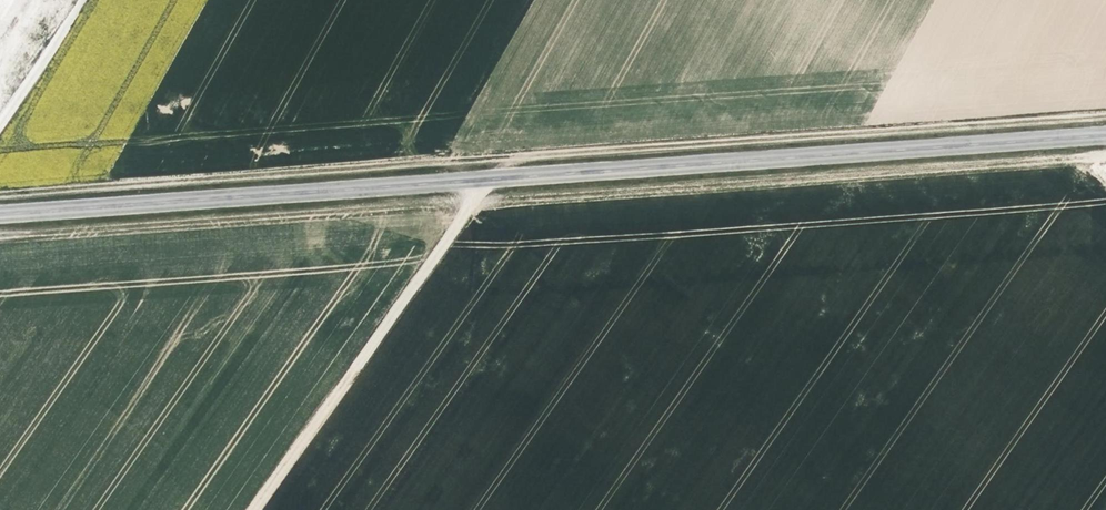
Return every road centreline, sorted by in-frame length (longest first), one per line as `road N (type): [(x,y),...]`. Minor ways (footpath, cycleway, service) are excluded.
road 1 (track): [(0,233),(1105,153)]
road 2 (tertiary): [(0,213),(1105,135)]
road 3 (track): [(255,509),(479,197),(481,178)]

